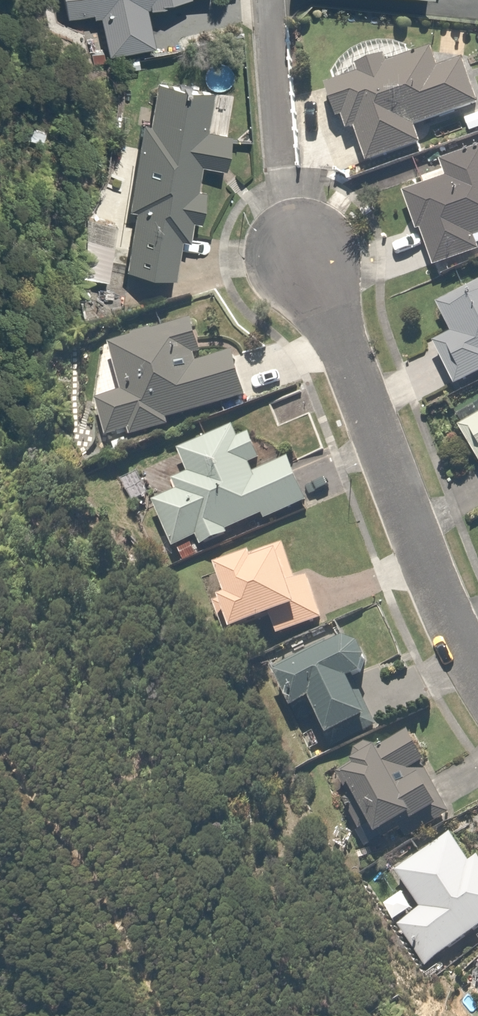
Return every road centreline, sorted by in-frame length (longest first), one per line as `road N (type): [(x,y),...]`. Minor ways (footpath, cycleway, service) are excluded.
road 1 (residential): [(304,254),(477,677)]

